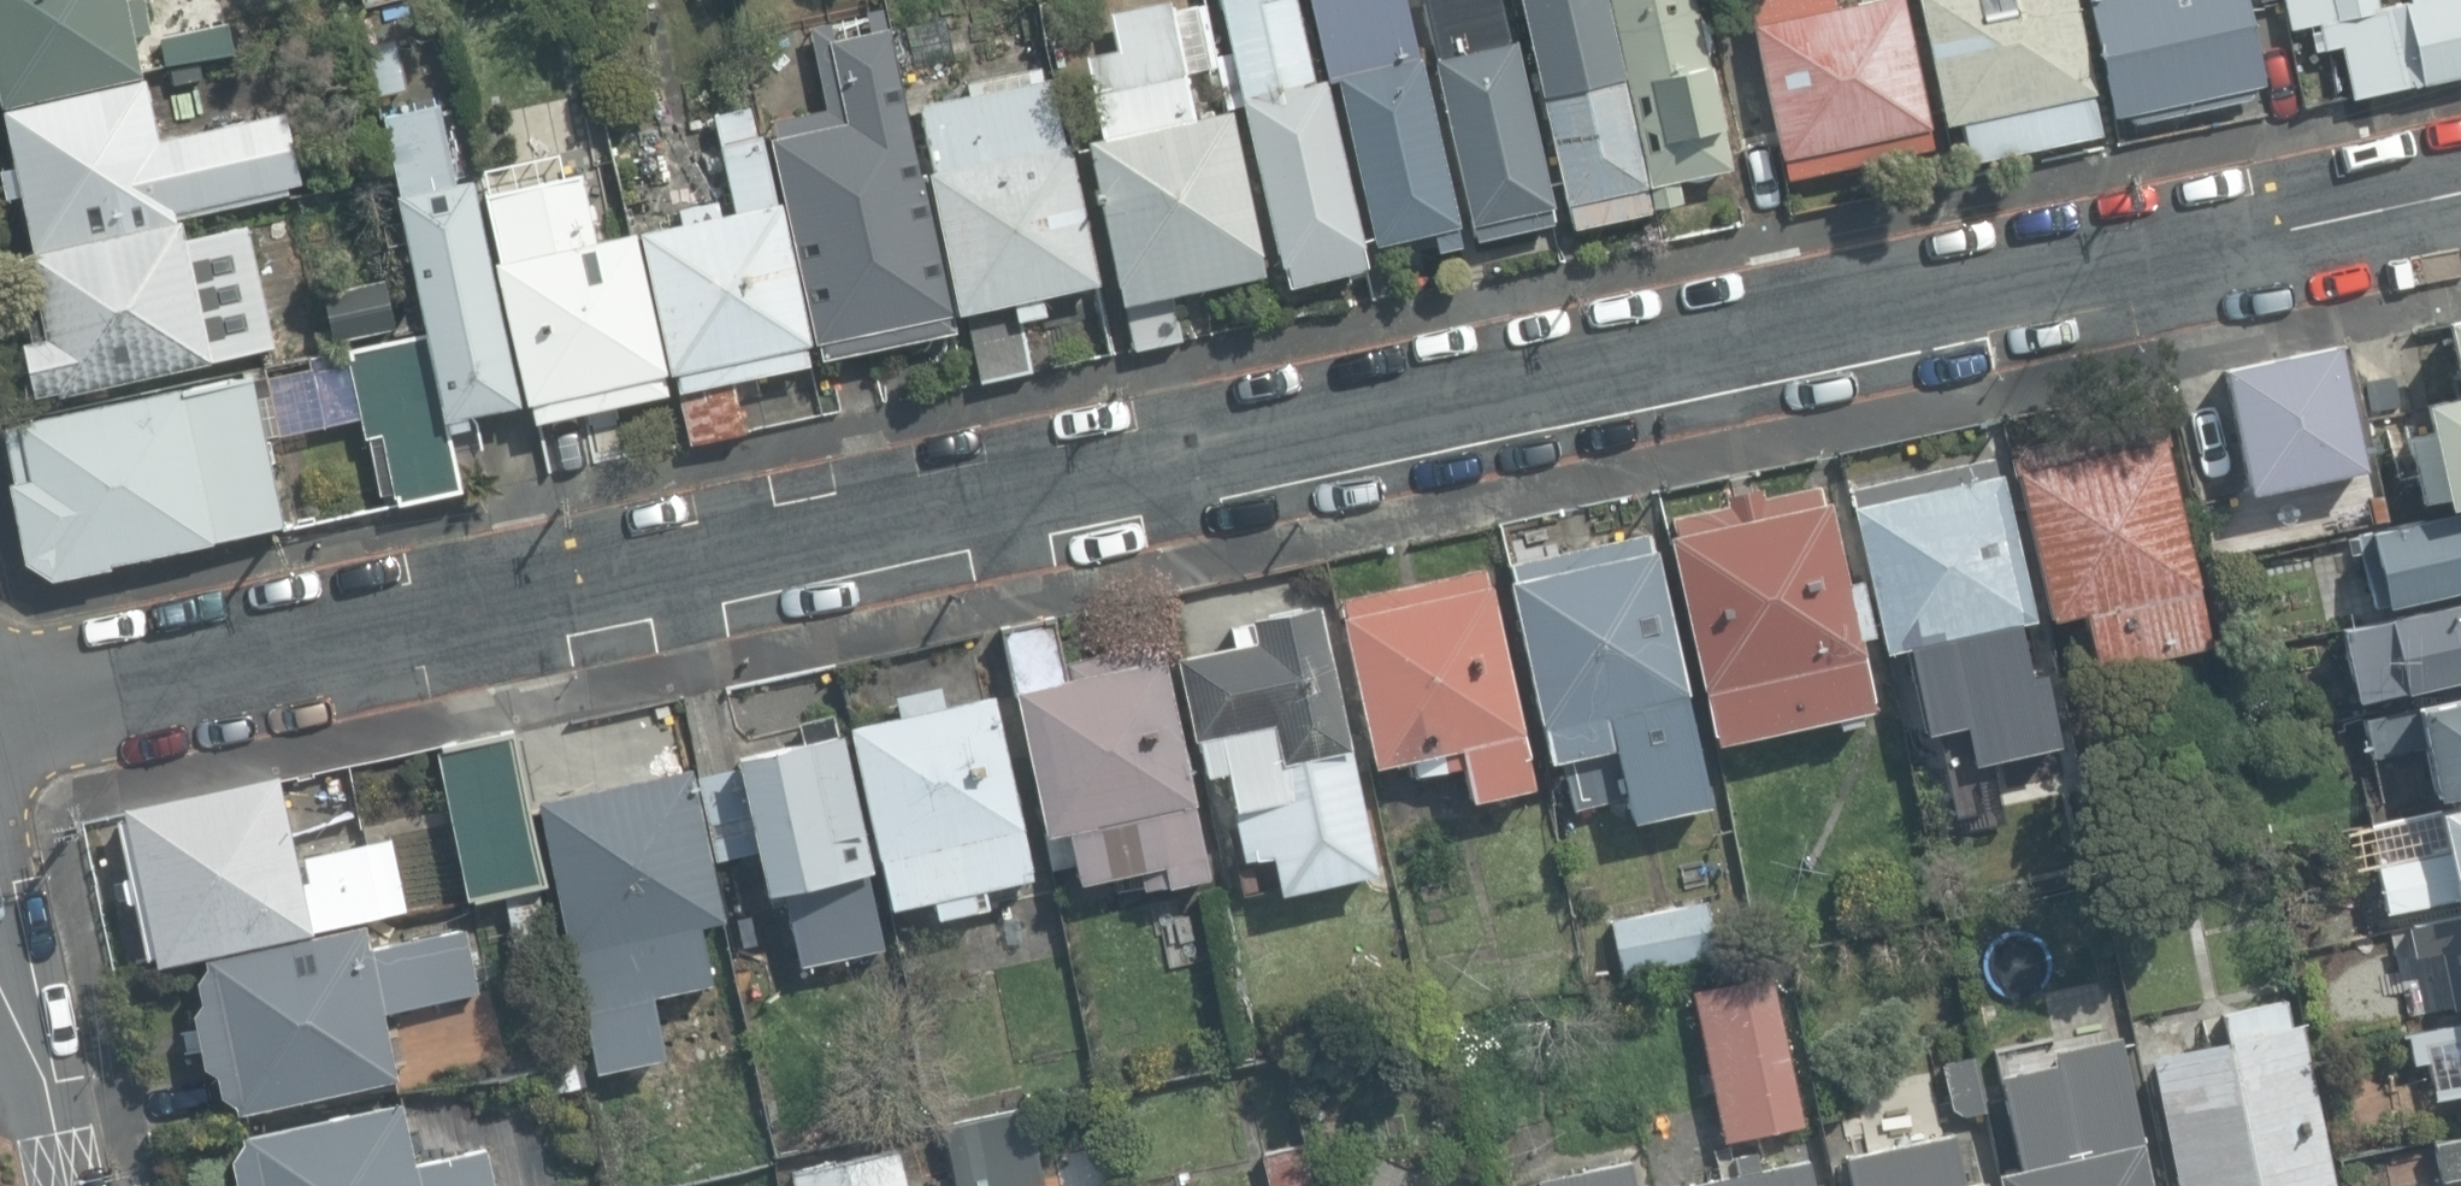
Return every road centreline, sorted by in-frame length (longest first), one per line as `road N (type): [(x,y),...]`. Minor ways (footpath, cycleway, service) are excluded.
road 1 (residential): [(2460,178),(0,698)]
road 2 (residential): [(62,1185),(0,937)]

